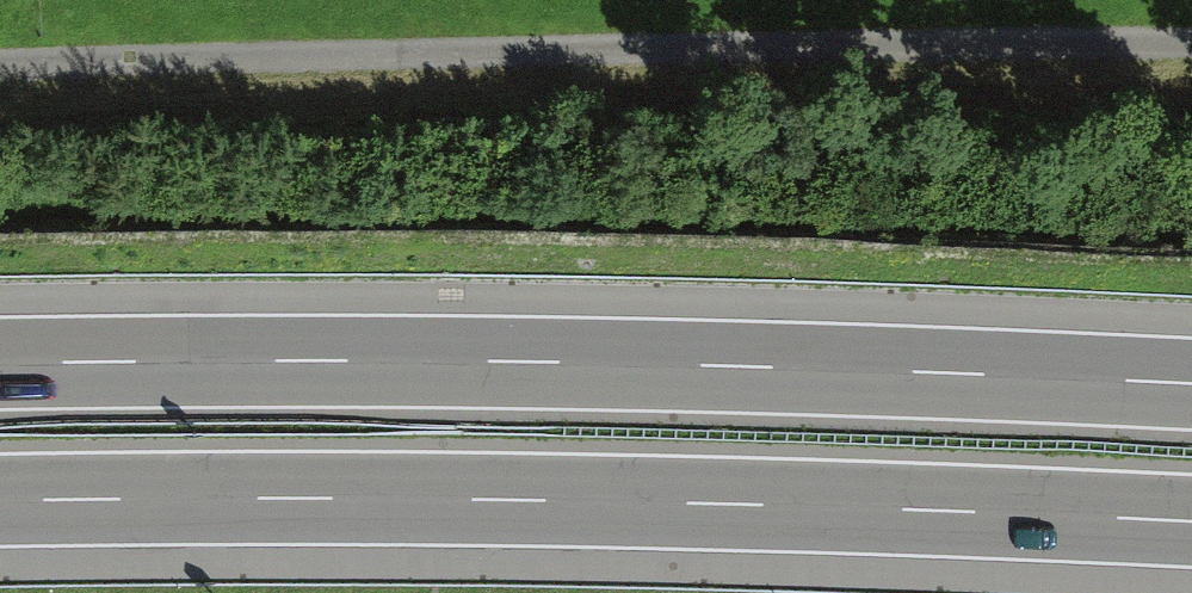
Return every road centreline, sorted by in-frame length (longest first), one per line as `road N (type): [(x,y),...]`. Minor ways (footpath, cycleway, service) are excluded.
road 1 (track): [(0,54),(806,43),(1191,63)]
road 2 (motorway): [(1191,383),(527,361),(0,362)]
road 3 (motorway): [(0,502),(719,505),(1191,523)]

